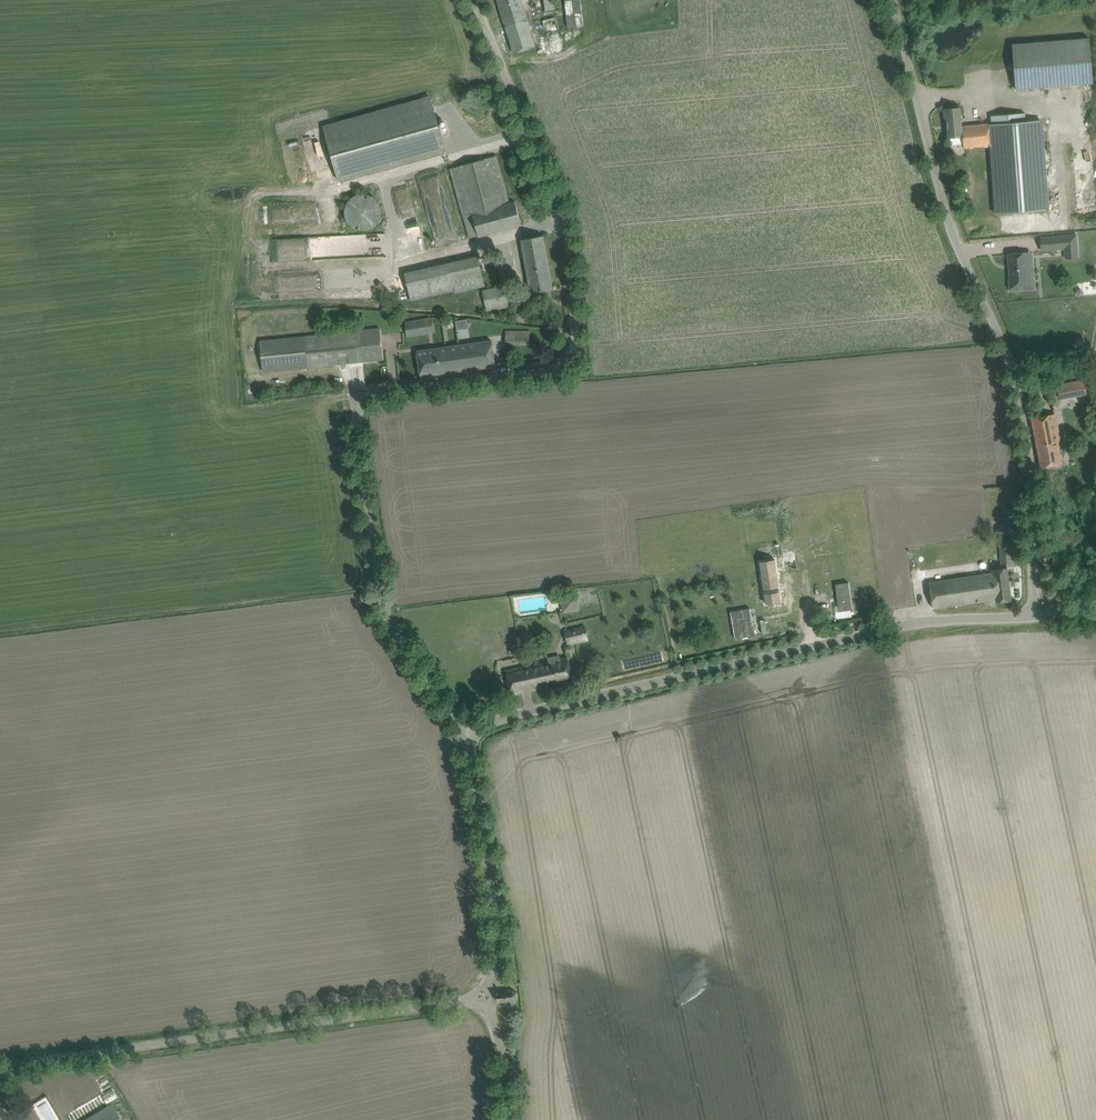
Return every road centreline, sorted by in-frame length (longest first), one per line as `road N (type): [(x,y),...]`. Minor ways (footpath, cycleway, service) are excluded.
road 1 (unclassified): [(468,736),(384,610),(358,414),(363,398),(383,390),(559,371),(573,360),(562,210),(474,0)]
road 2 (unclassified): [(1034,611),(1028,461),(1014,381),(945,216),(891,0)]
road 3 (unclassified): [(468,736),(510,719),(903,627),(1034,611)]
road 4 (unclassified): [(0,1066),(487,996)]
road 5 (unclassified): [(487,996),(499,927),(468,736)]
road 6 (unclassified): [(508,1119),(505,1063),(487,996)]

